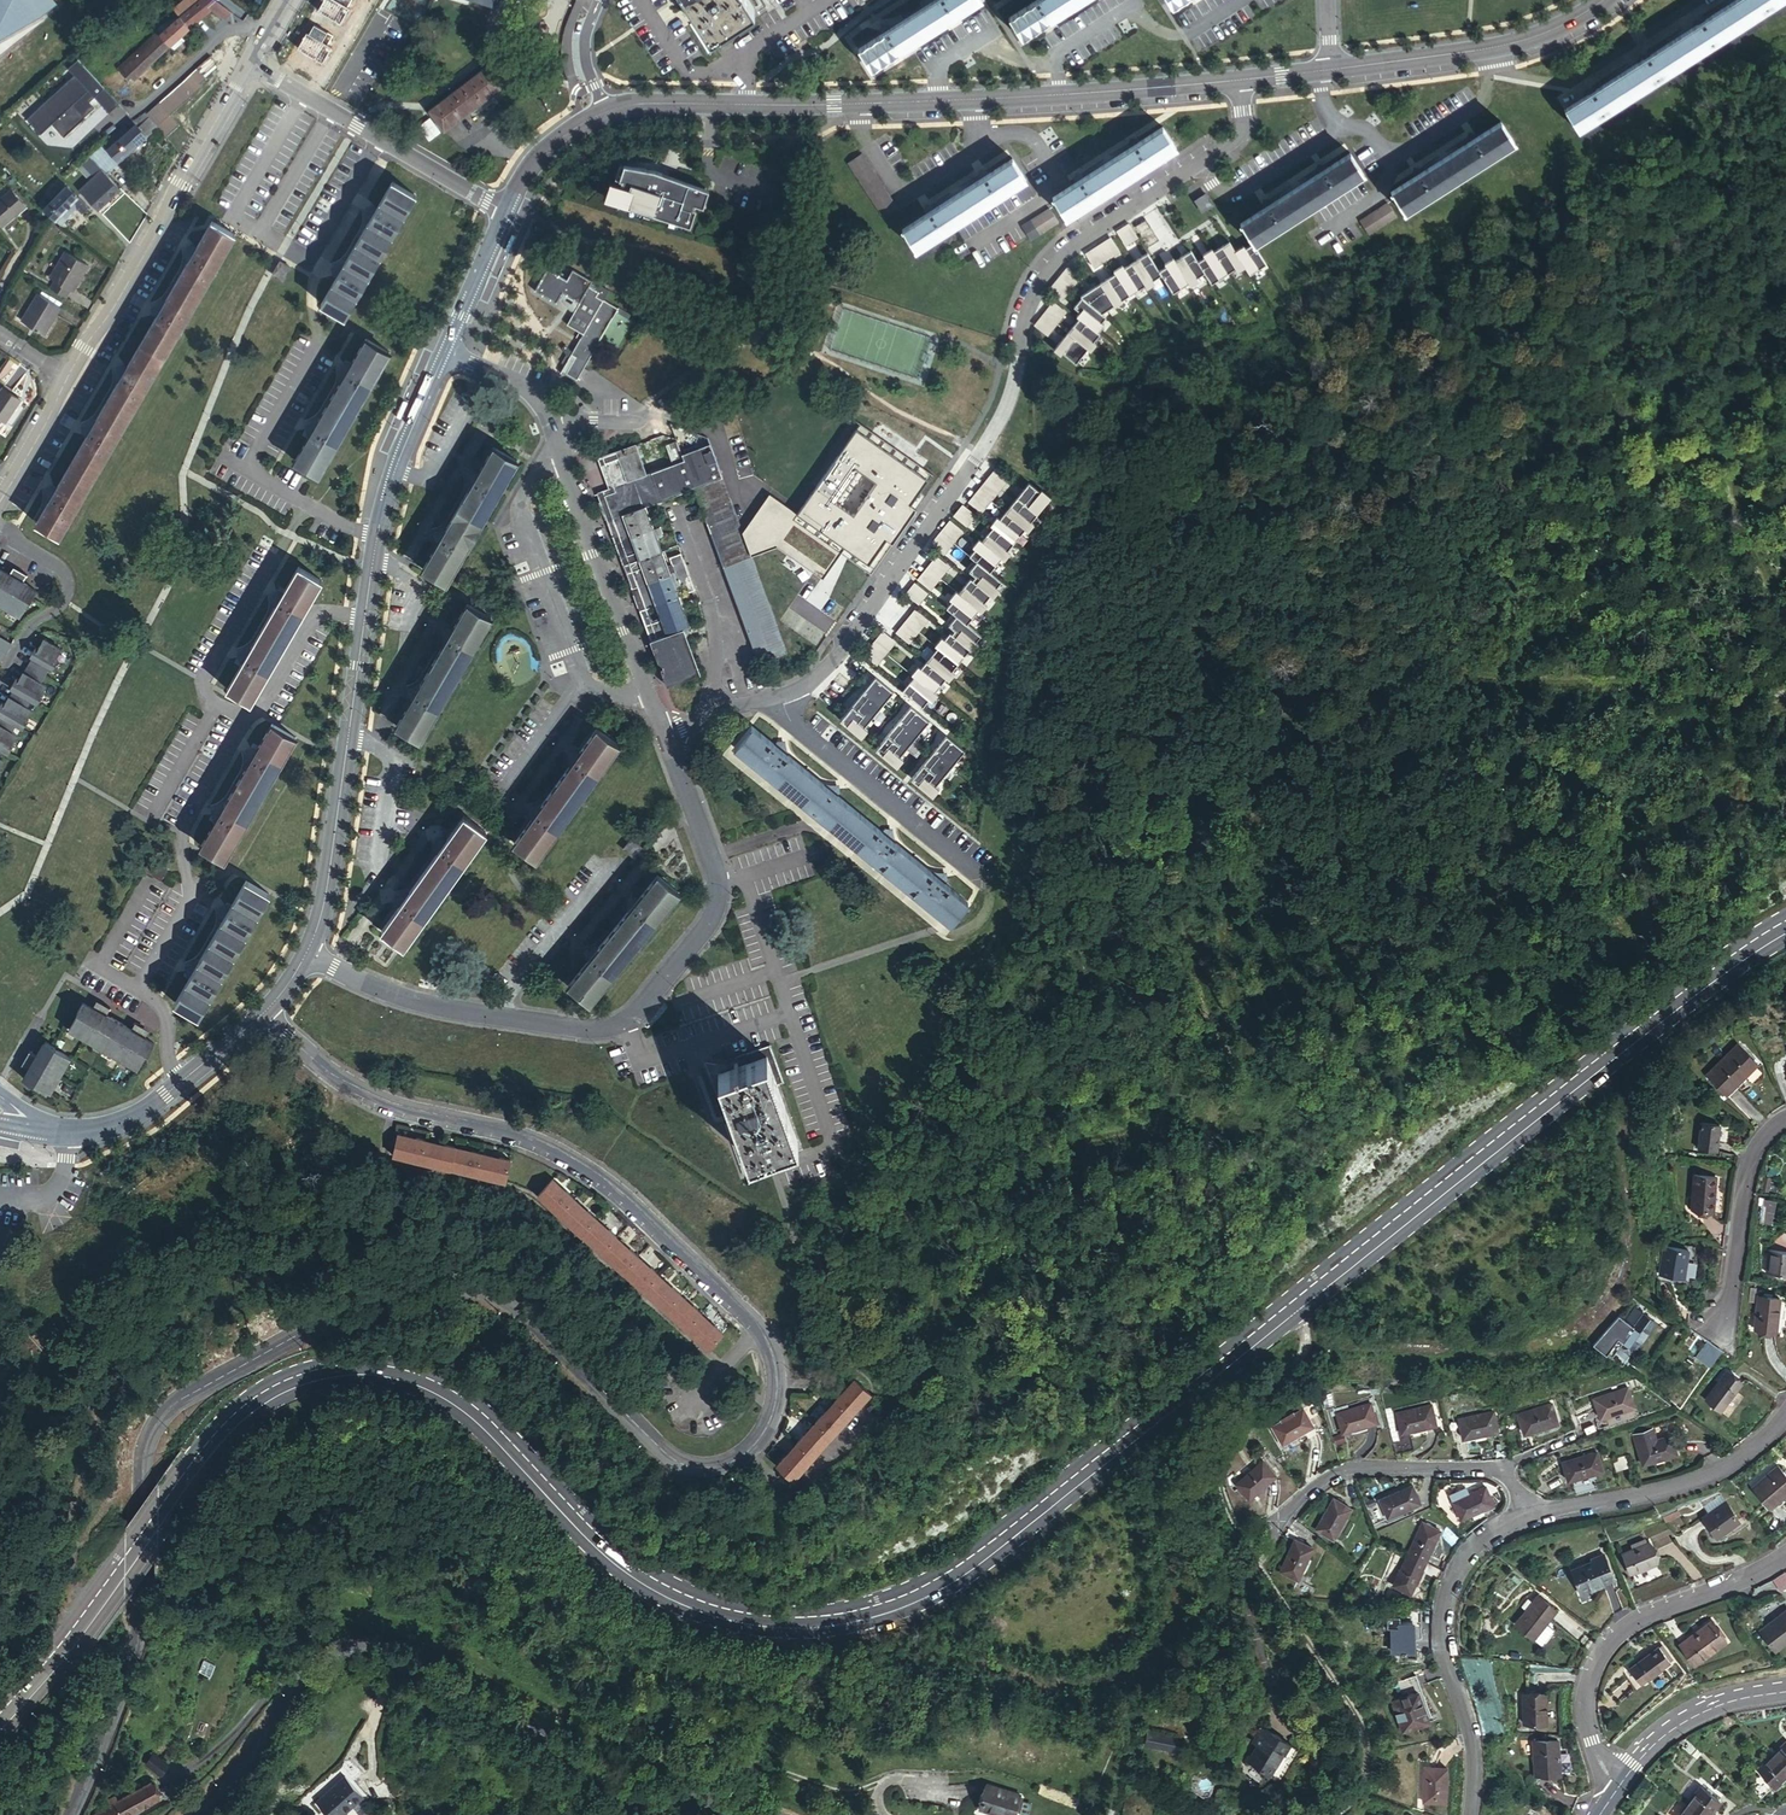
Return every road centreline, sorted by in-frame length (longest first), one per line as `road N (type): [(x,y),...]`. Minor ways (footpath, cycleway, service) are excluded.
road 1 (primary): [(1785,929),(1677,1003),(979,1559),(907,1601),(797,1623),(708,1609),(616,1559),(447,1393),(380,1371),(327,1373),(278,1389),(225,1430),(78,1632),(0,1723)]
road 2 (tertiary): [(75,1814),(127,1696),(141,1575),(137,1468),(147,1435),(176,1402),(352,1308),(402,1294),(470,1296),(517,1317),(648,1444),(696,1467),(744,1455),(765,1431),(776,1402),(775,1368),(760,1328),(605,1180),(528,1137),(402,1106),(346,1082),(262,1015)]
road 3 (residential): [(1238,80),(1244,119),(1230,145),(1084,237),(1038,285),(995,433),(848,639),(789,691),(664,732)]
road 4 (track): [(1426,1203),(1303,1325),(1301,1356),(1235,1408),(1223,1438),(1242,1535),(1365,1727),(1370,1760),(1352,1798),(1331,1814)]
road 5 (tertiary): [(751,1814),(615,1789),(428,1664),(378,1648),(325,1656),(191,1814)]
road 6 (residential): [(308,953),(399,995),(450,1009),(575,1028),(633,1017),(701,934),(718,896),(664,732)]
road 7 (tertiary): [(1238,80),(939,101),(642,104),(606,111)]
road 8 (tertiary): [(446,351),(391,478),(377,536),(327,888),(308,953)]
road 9 (unclassified): [(66,382),(250,63)]
road 10 (residential): [(1611,1793),(1586,1734),(1582,1699),(1613,1636),(1785,1552)]
road 11 (residential): [(1525,1518),(1468,1551),(1446,1587),(1437,1634),(1467,1749),(1466,1814)]
road 12 (residential): [(664,732),(551,423)]
road 13 (tertiary): [(262,1015),(119,1122),(48,1128),(0,1096)]
road 14 (residential): [(250,63),(507,212)]
road 15 (residential): [(1785,1418),(1716,1475),(1525,1518)]
road 16 (tertiary): [(1603,0),(1556,29),(1507,45),(1331,69)]
road 17 (residential): [(1497,1470),(1347,1471),(1302,1495),(1271,1528)]
road 18 (residential): [(1785,1118),(1749,1165),(1719,1338)]
road 19 (tertiary): [(1785,1689),(1668,1725),(1611,1793)]
road 20 (residential): [(0,530),(57,565),(67,584),(63,605),(28,624),(0,674)]
road 21 (tertiary): [(507,212),(446,351)]
road 22 (tertiary): [(606,111),(541,155),(507,212)]
road 23 (unclassified): [(0,501),(66,382)]
road 24 (residential): [(551,423),(526,388),(446,351)]
road 25 (residential): [(551,423),(646,422),(672,409)]

